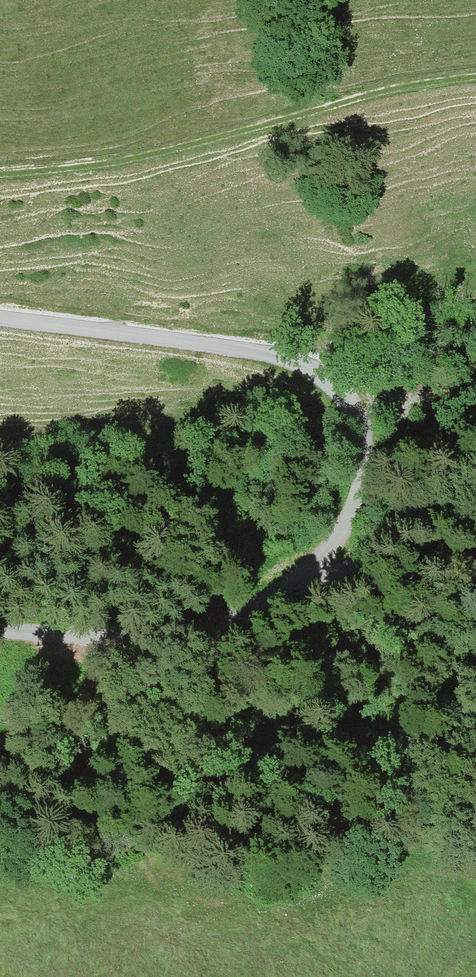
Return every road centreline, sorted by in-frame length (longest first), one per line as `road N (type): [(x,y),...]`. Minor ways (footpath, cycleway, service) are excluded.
road 1 (unclassified): [(0,635),(153,641),(262,600),(295,579),(336,535),(359,490),(365,441),(344,394),(296,362),(0,315)]
road 2 (track): [(0,174),(105,162),(475,82)]
road 3 (track): [(295,579),(336,575),(400,533),(475,509)]

